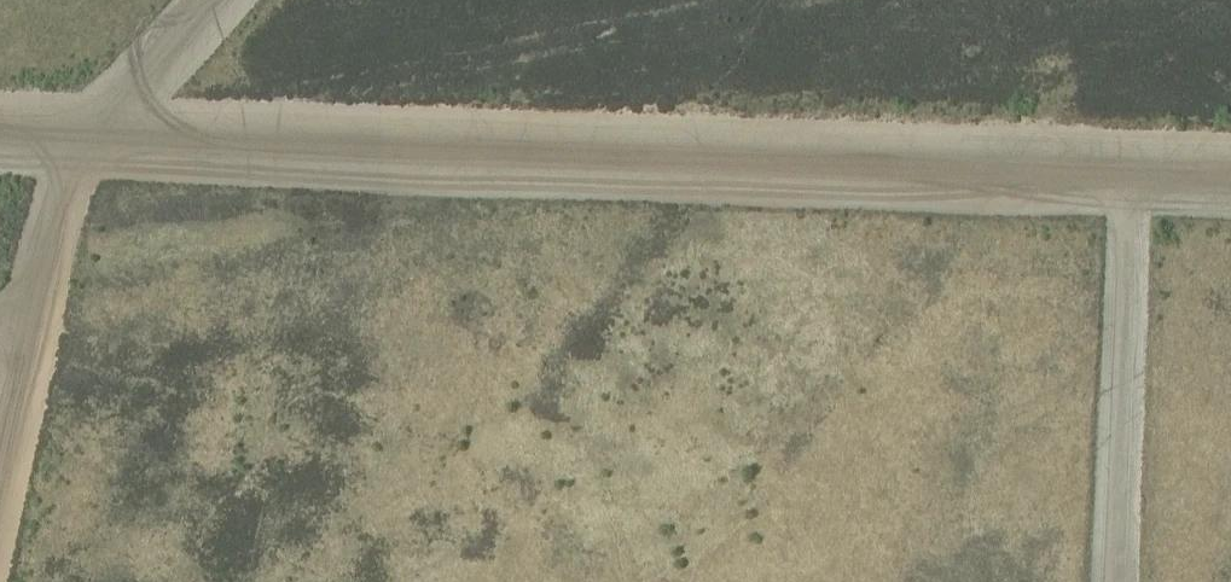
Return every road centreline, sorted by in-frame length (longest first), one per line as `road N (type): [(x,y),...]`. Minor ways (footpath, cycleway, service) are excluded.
road 1 (track): [(0,142),(1230,187)]
road 2 (track): [(211,0),(88,145),(28,311),(0,443)]
road 3 (track): [(1131,184),(1113,581)]

